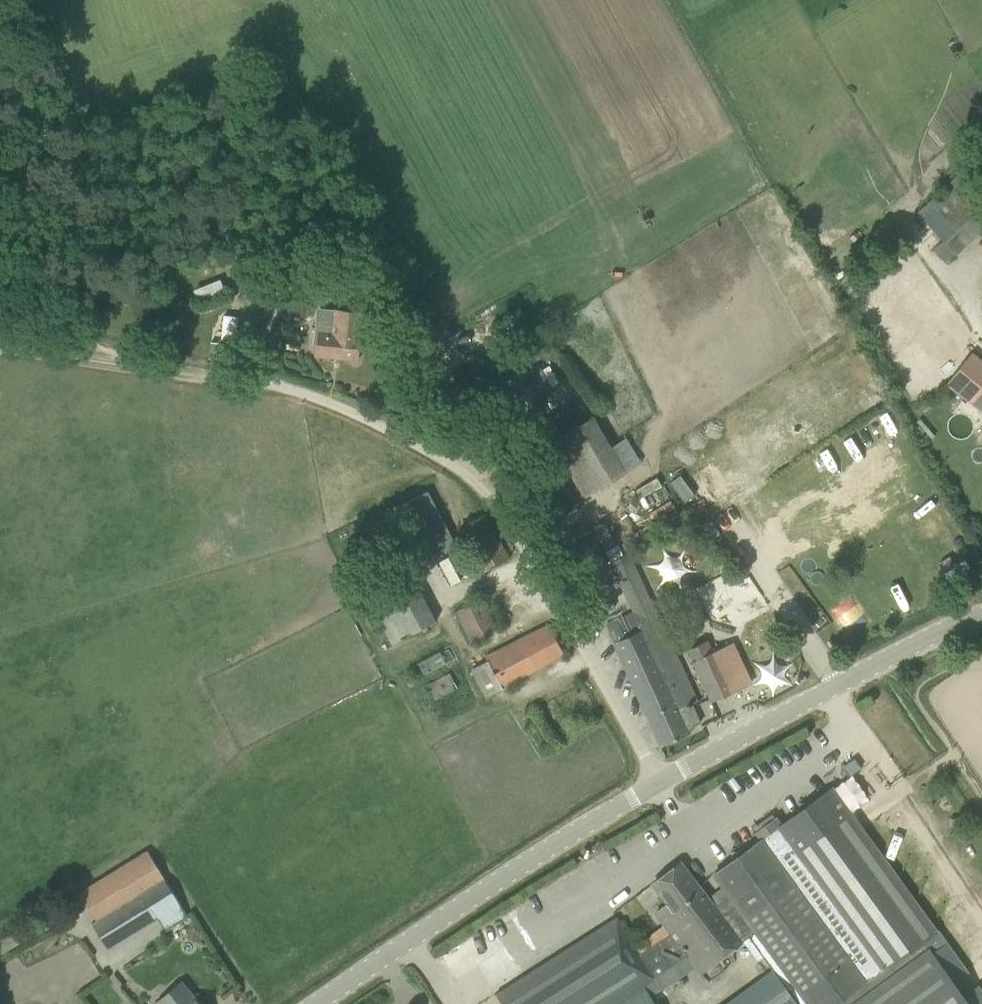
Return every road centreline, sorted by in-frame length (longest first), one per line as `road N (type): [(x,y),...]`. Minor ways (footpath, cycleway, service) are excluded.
road 1 (residential): [(663,782),(525,550),(469,477),(348,410),(248,378)]
road 2 (unclassified): [(323,1003),(663,782)]
road 3 (unclassified): [(663,782),(897,652),(981,620)]
road 4 (track): [(248,378),(0,332)]

